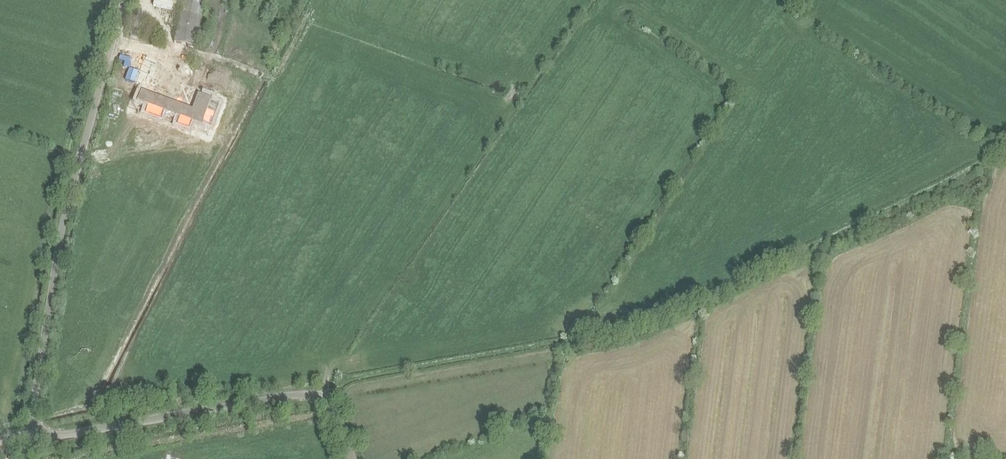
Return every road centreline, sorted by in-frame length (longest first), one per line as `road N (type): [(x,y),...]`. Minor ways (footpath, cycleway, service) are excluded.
road 1 (unclassified): [(351,458),(336,415),(310,395),(54,434),(33,422),(60,221),(123,0)]

